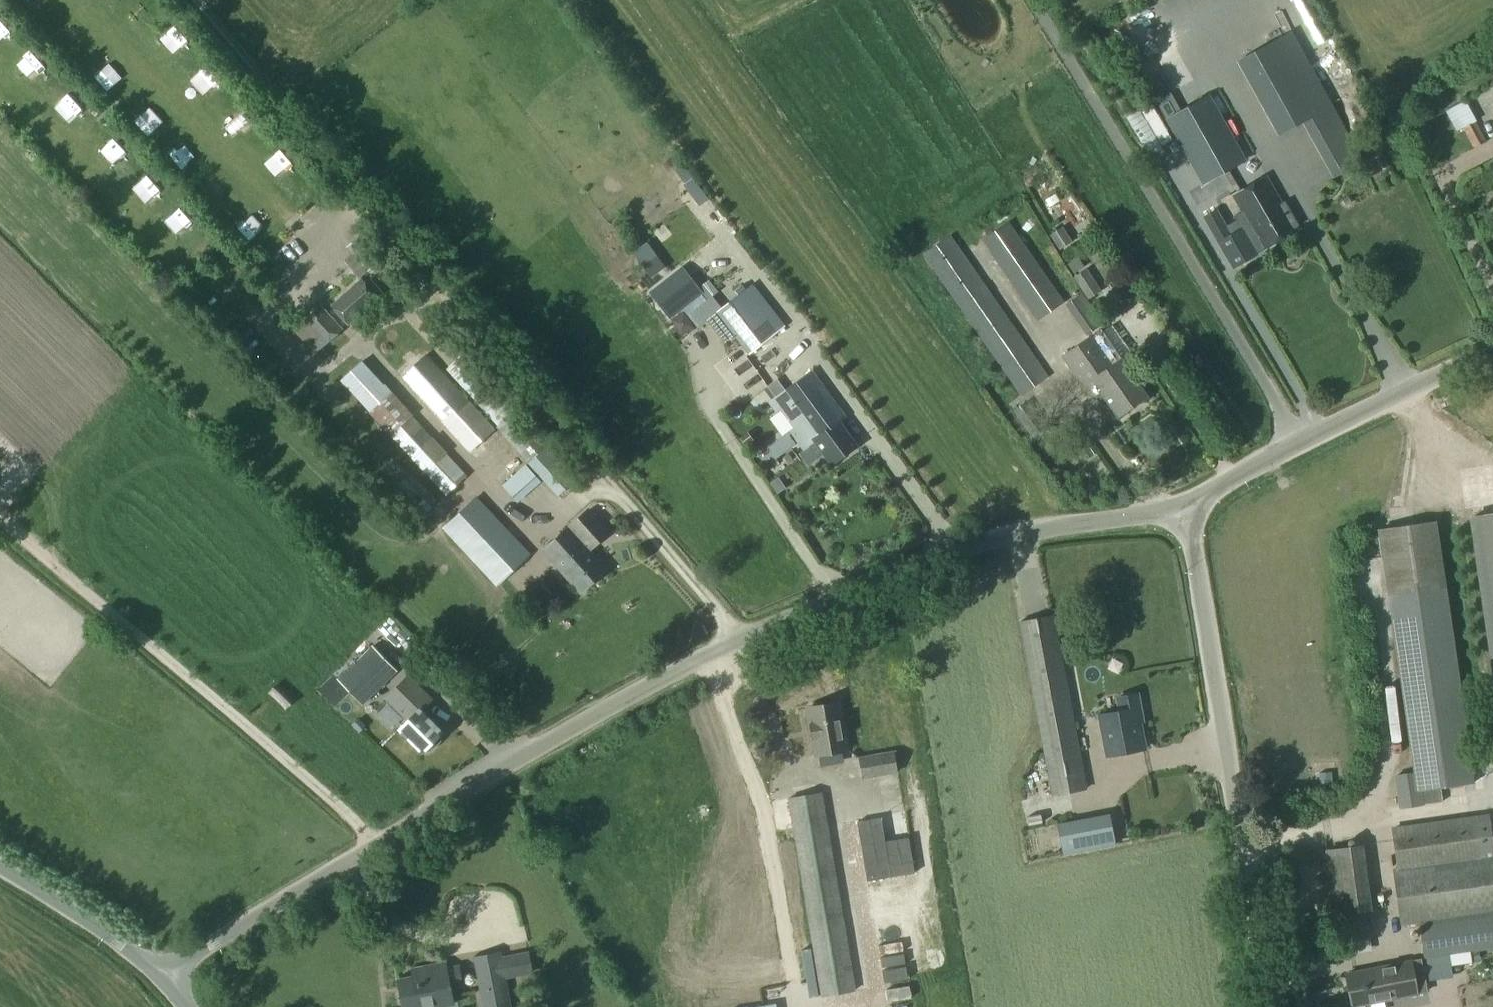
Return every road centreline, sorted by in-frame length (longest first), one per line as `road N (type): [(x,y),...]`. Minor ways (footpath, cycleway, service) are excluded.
road 1 (unclassified): [(159,978),(508,767),(742,638),(975,546),(1195,502)]
road 2 (track): [(188,0),(742,638)]
road 3 (unclassified): [(1272,1006),(1194,561),(1195,502)]
road 4 (track): [(0,515),(378,843)]
road 5 (unclassified): [(1195,502),(1492,349)]
road 6 (unclassified): [(159,978),(115,938),(0,868)]

